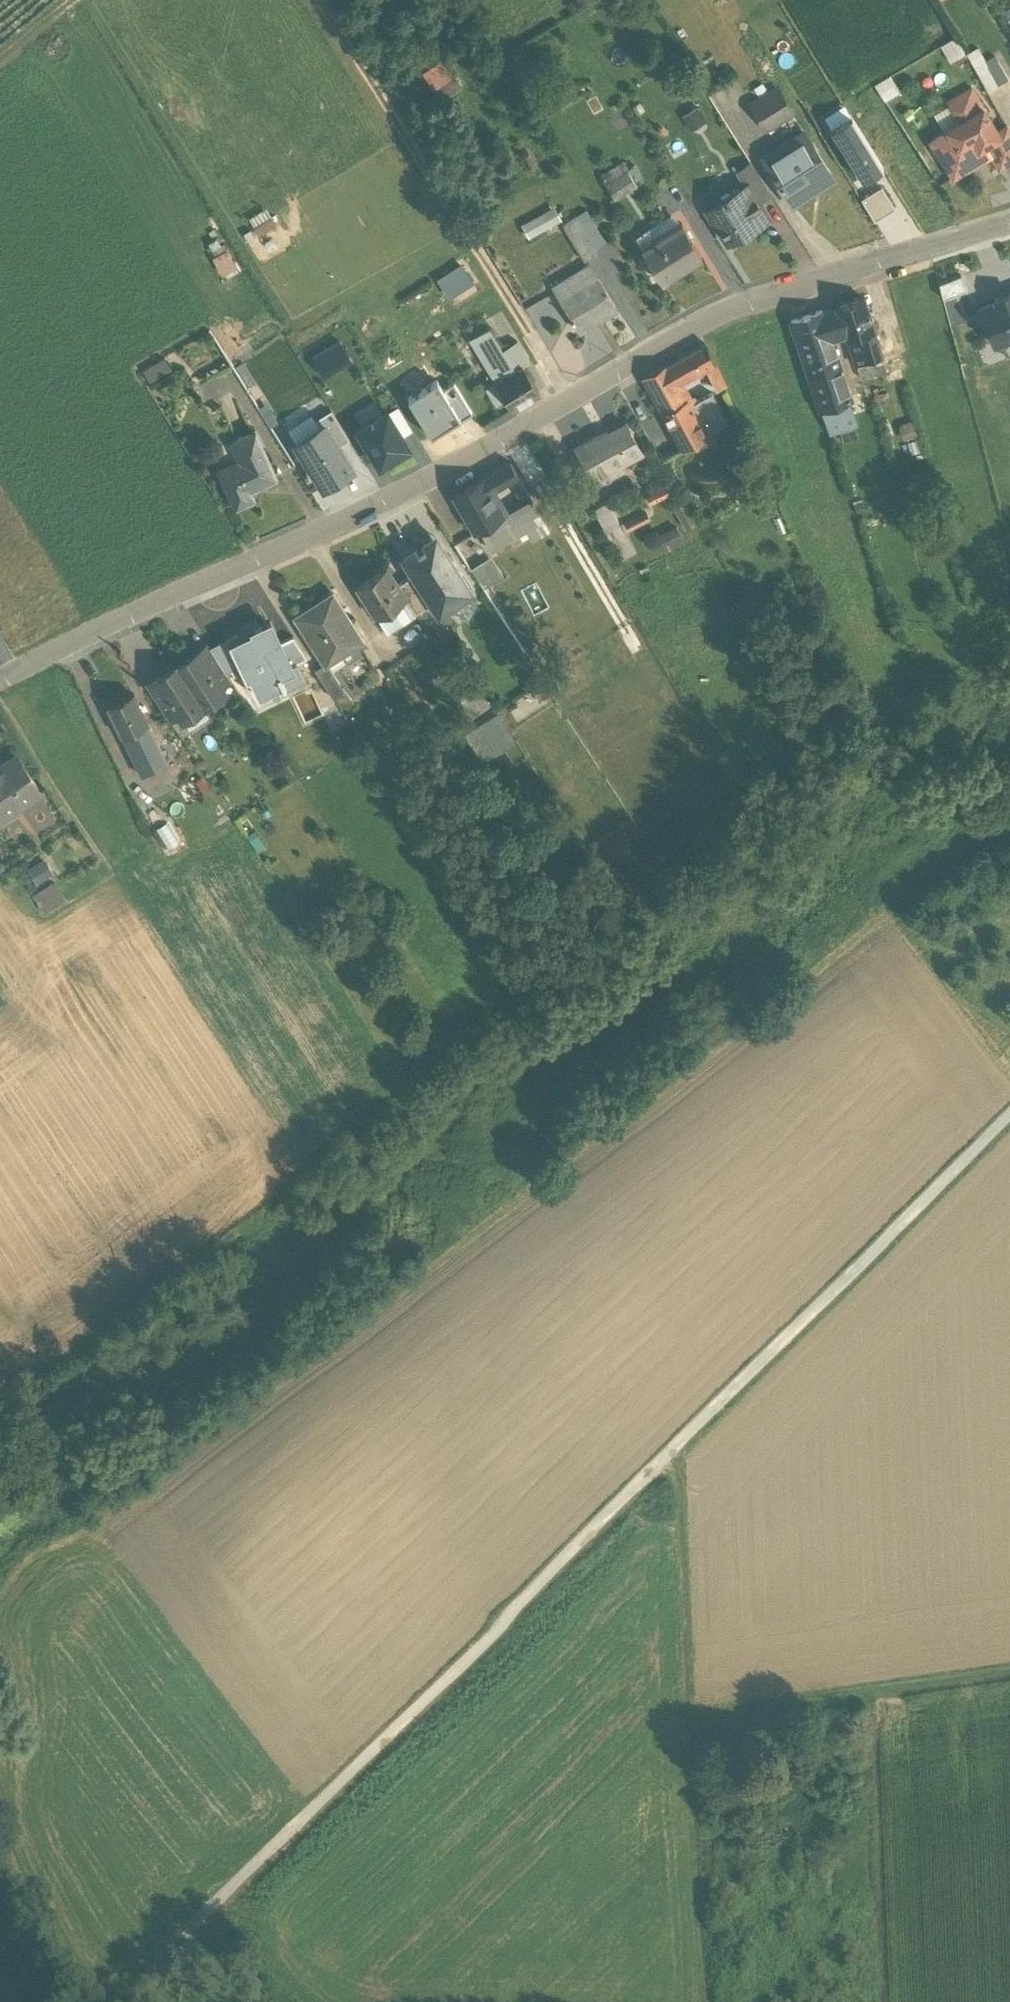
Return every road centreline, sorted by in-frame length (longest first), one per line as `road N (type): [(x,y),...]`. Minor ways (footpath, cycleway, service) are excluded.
road 1 (track): [(145,2001),(1009,1152)]
road 2 (unclassified): [(0,695),(139,620),(375,523),(689,344),(1009,233)]
road 3 (track): [(722,2001),(694,1512),(683,1479)]
road 4 (track): [(570,415),(316,0)]
road 5 (track): [(706,1740),(1009,1692)]
road 6 (track): [(107,0),(0,86)]

